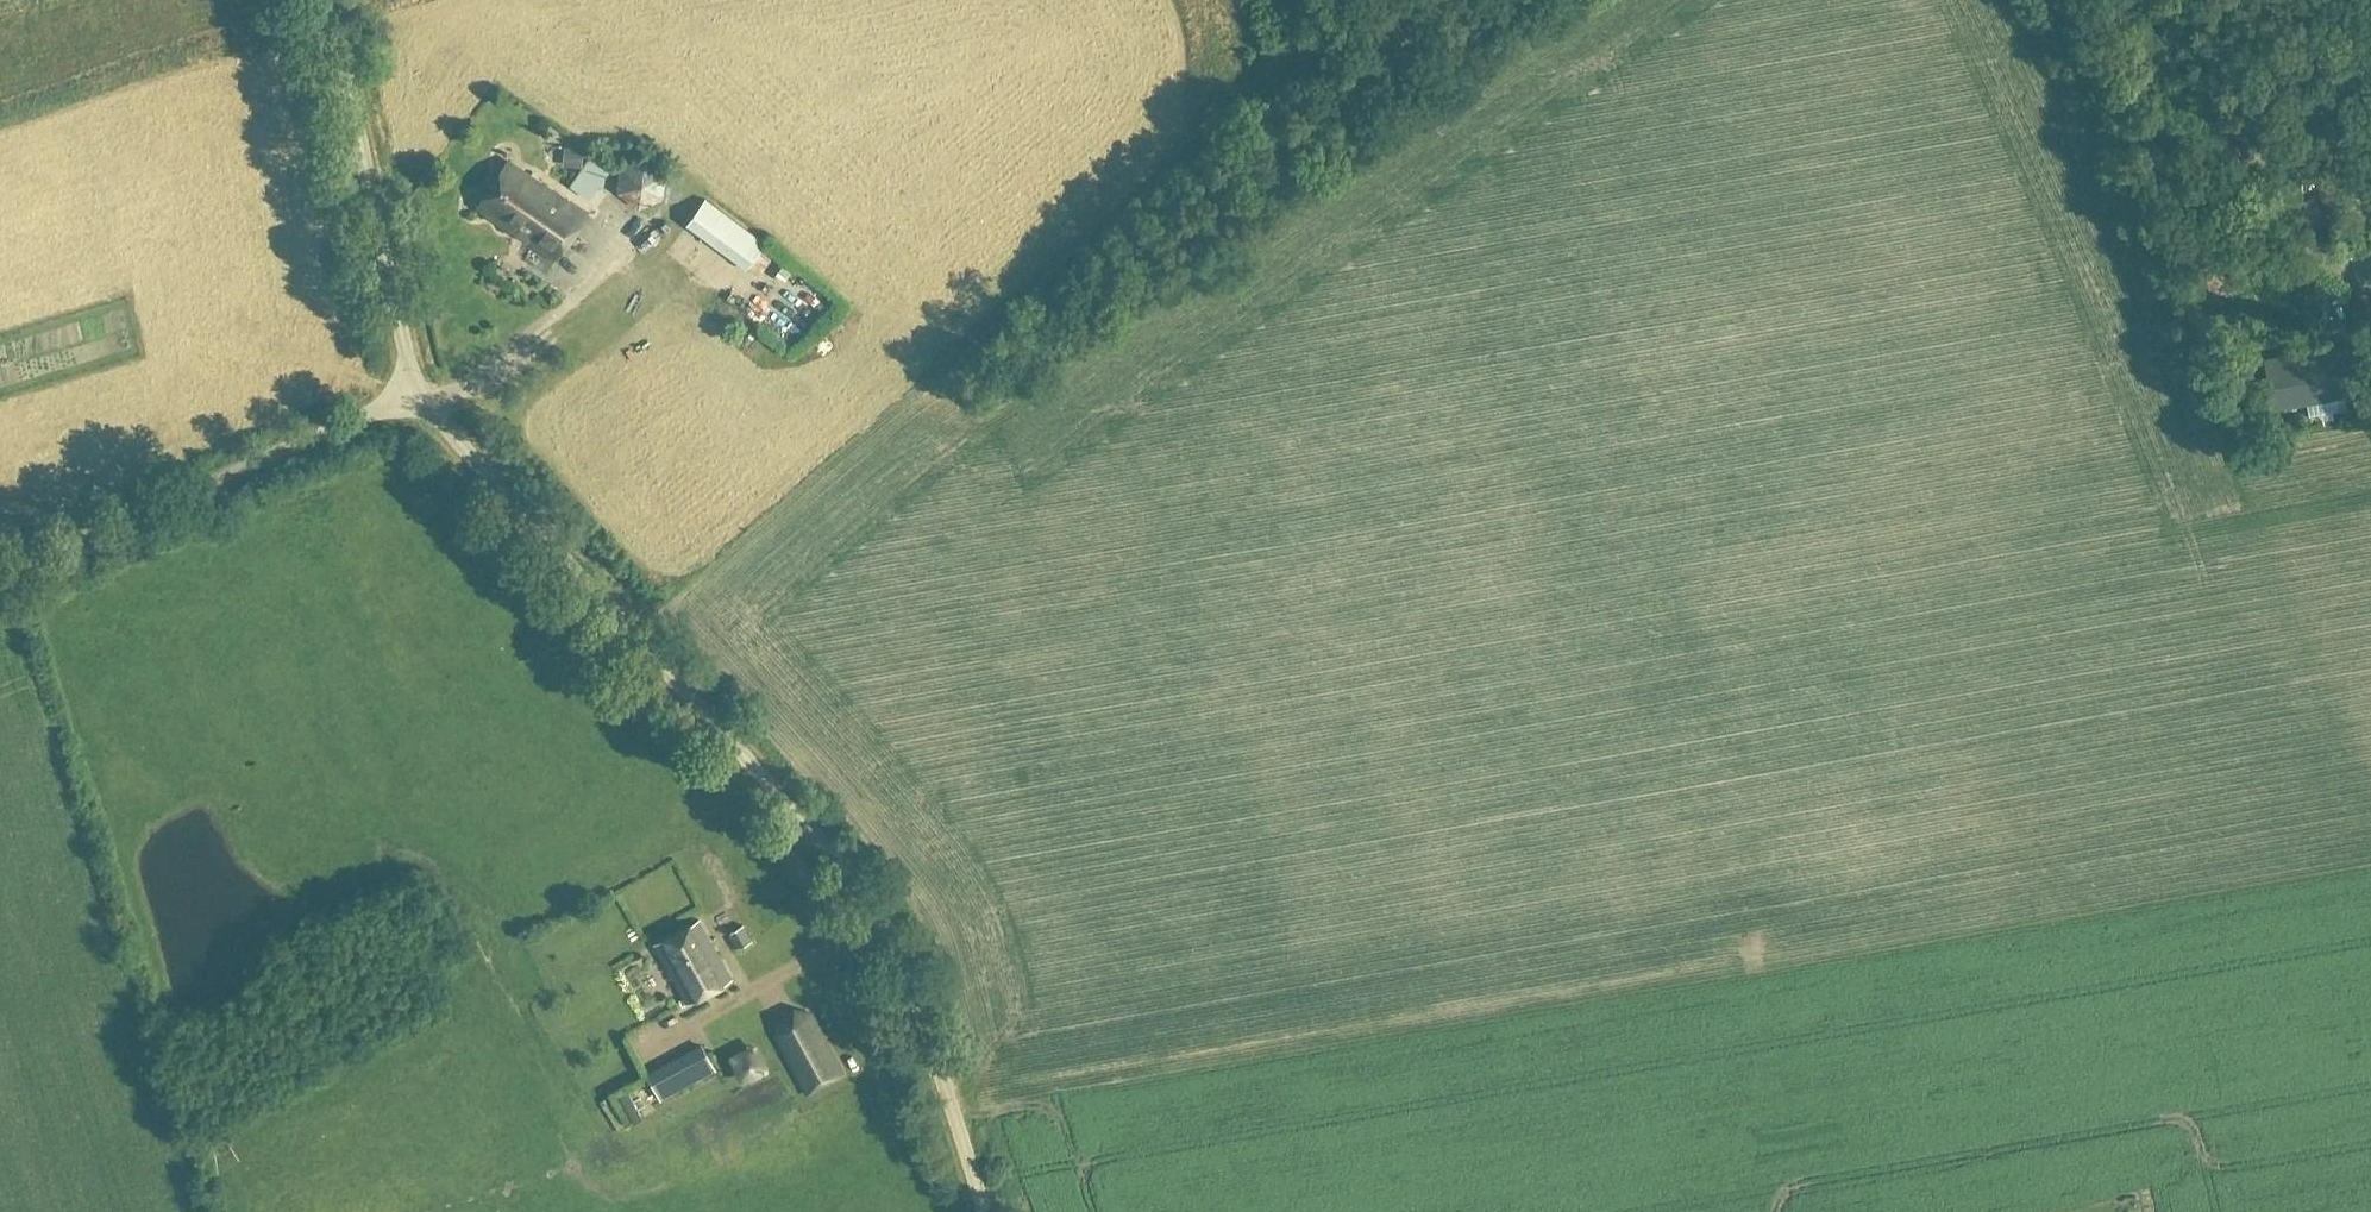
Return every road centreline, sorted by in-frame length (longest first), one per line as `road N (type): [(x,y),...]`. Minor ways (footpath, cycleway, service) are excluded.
road 1 (unclassified): [(991,1211),(909,952),(854,866),(416,391)]
road 2 (unclassified): [(416,391),(0,572)]
road 3 (unclassified): [(416,391),(333,0)]
road 4 (track): [(2154,0),(2304,226),(2328,254),(2370,262)]

